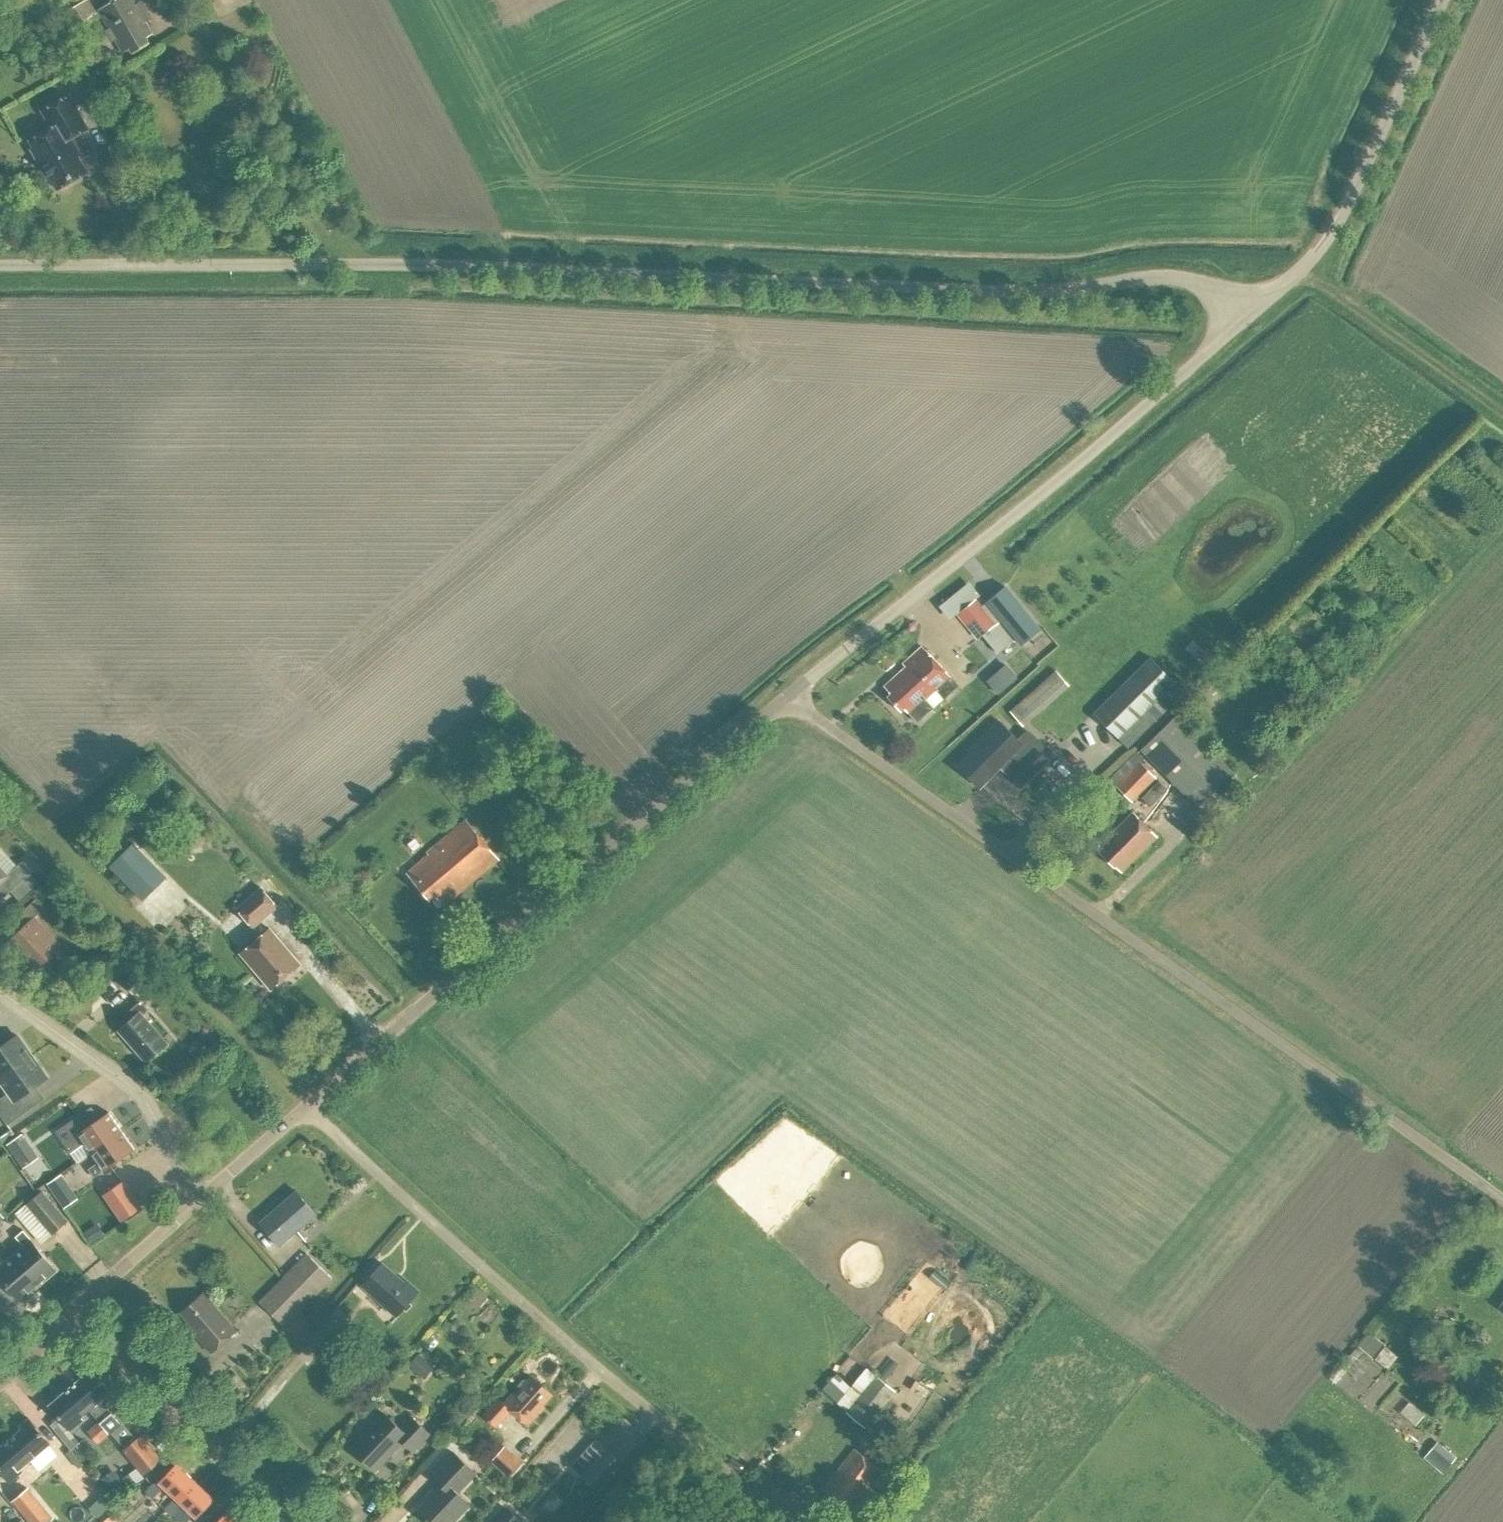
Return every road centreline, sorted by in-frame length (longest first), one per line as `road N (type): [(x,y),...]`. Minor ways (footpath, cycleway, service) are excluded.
road 1 (unclassified): [(0,264),(364,264),(1030,291),(1181,278),(1255,310)]
road 2 (unclassified): [(1502,1200),(788,697)]
road 3 (unclassified): [(795,1521),(650,1412),(308,1107)]
road 4 (unclassified): [(788,697),(1255,310)]
road 5 (track): [(0,791),(308,1107)]
road 6 (unclassified): [(1255,310),(1339,227),(1443,0)]
road 7 (residential): [(308,1107),(550,897)]
road 8 (unclassified): [(550,897),(788,697)]
road 9 (residential): [(291,1521),(74,1314)]
road 10 (residential): [(196,1202),(141,1095),(0,995)]
road 11 (residential): [(74,1314),(196,1202)]
road 12 (residential): [(196,1202),(308,1107)]

